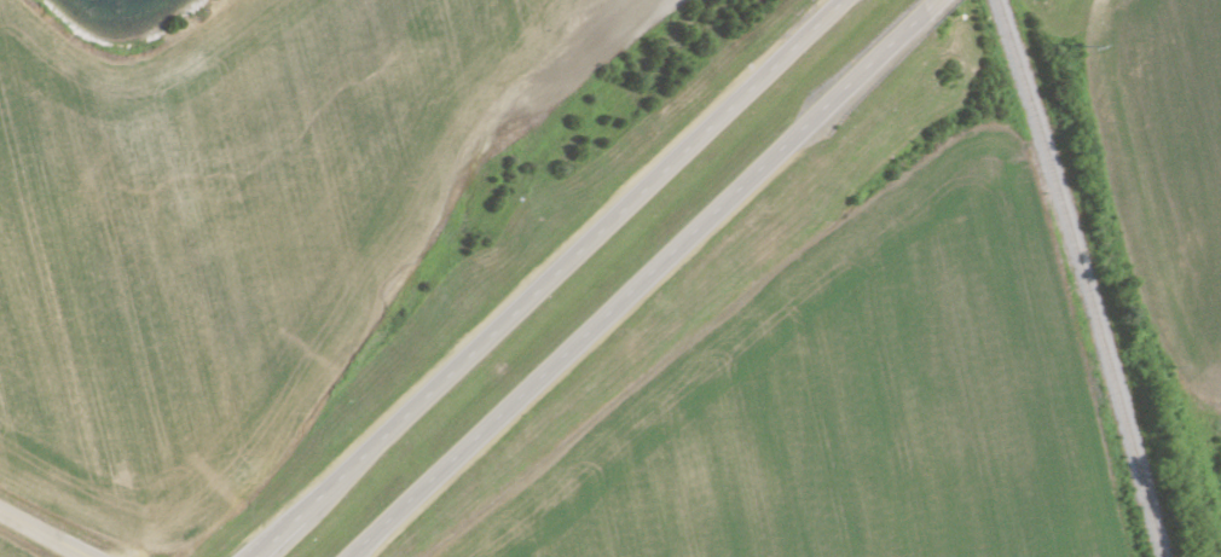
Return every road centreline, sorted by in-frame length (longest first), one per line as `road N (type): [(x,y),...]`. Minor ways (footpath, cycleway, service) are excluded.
road 1 (trunk): [(831,0),(249,556)]
road 2 (trunk): [(343,556),(919,7)]

